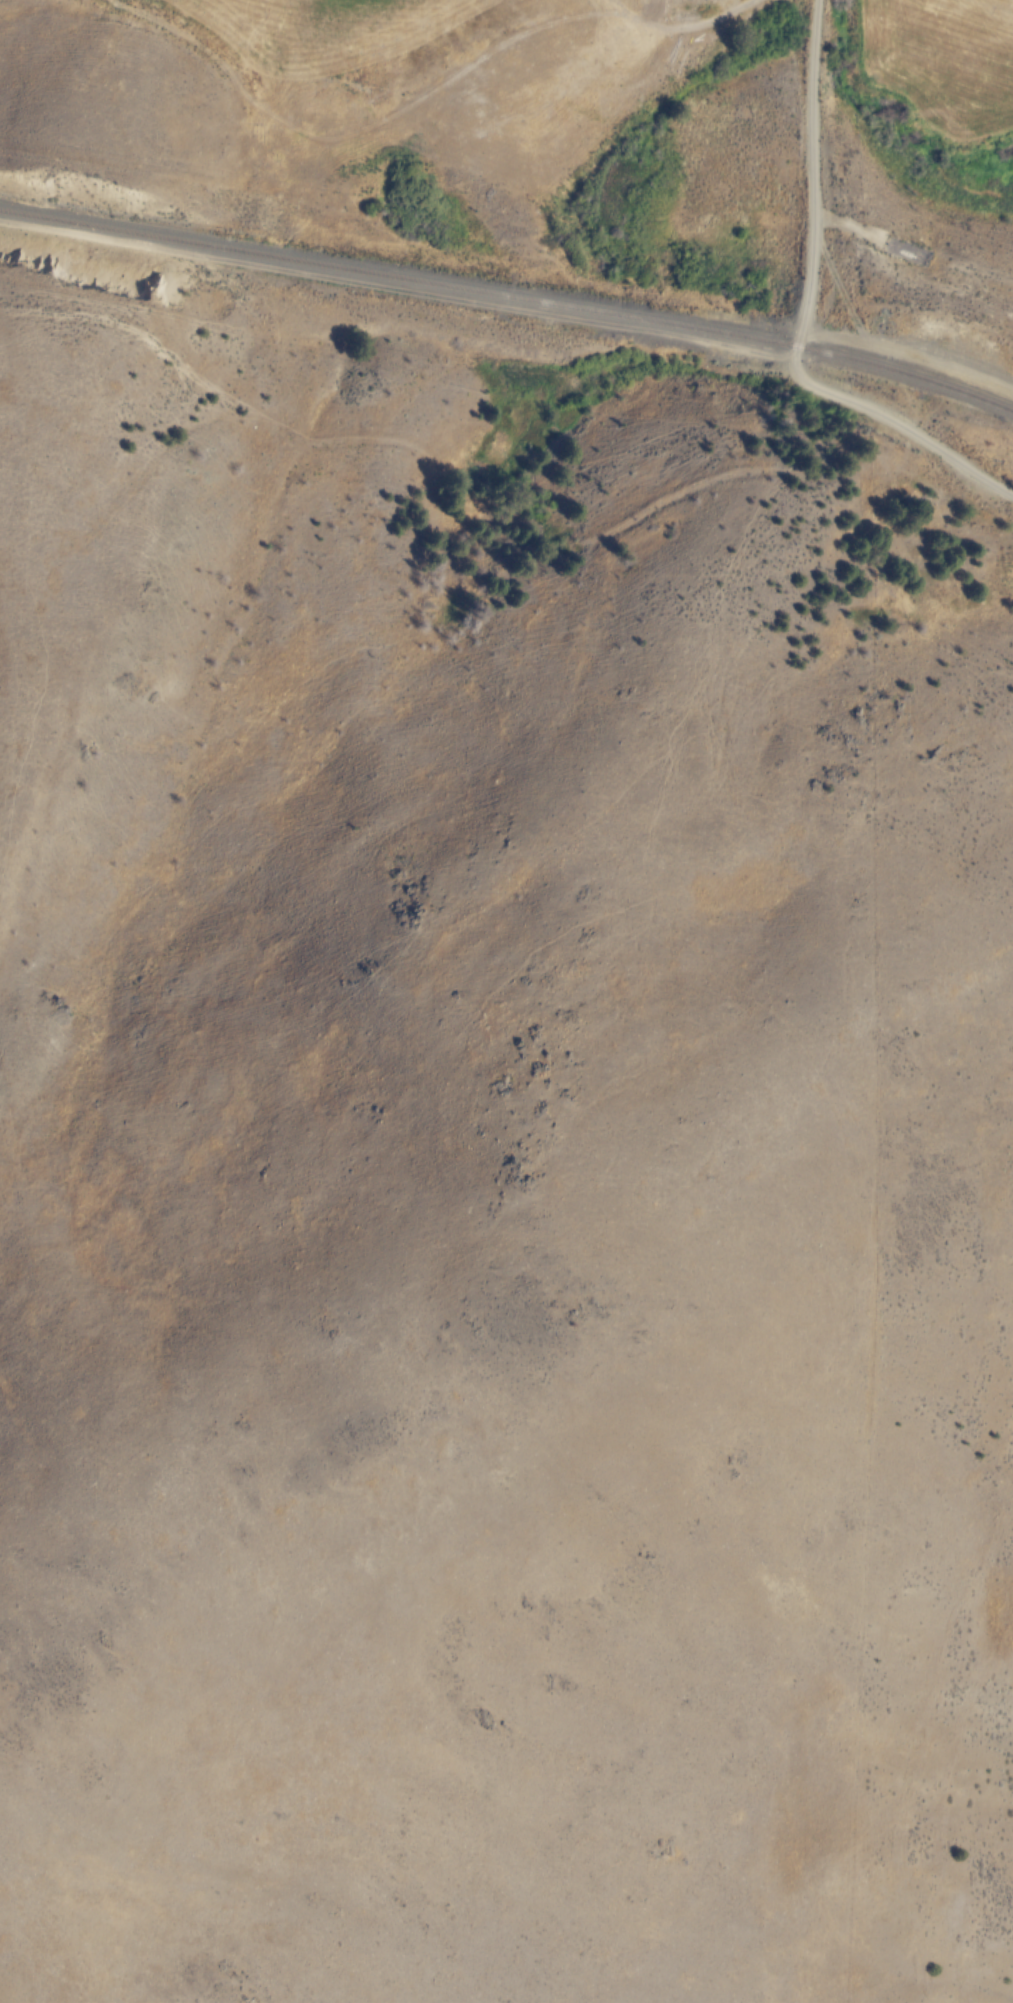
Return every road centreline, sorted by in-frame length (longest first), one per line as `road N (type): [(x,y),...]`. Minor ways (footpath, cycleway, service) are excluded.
road 1 (residential): [(1012,498),(879,416),(806,385),(793,369),(808,277),(806,104),(815,0)]
road 2 (track): [(1012,392),(939,363),(798,332)]

